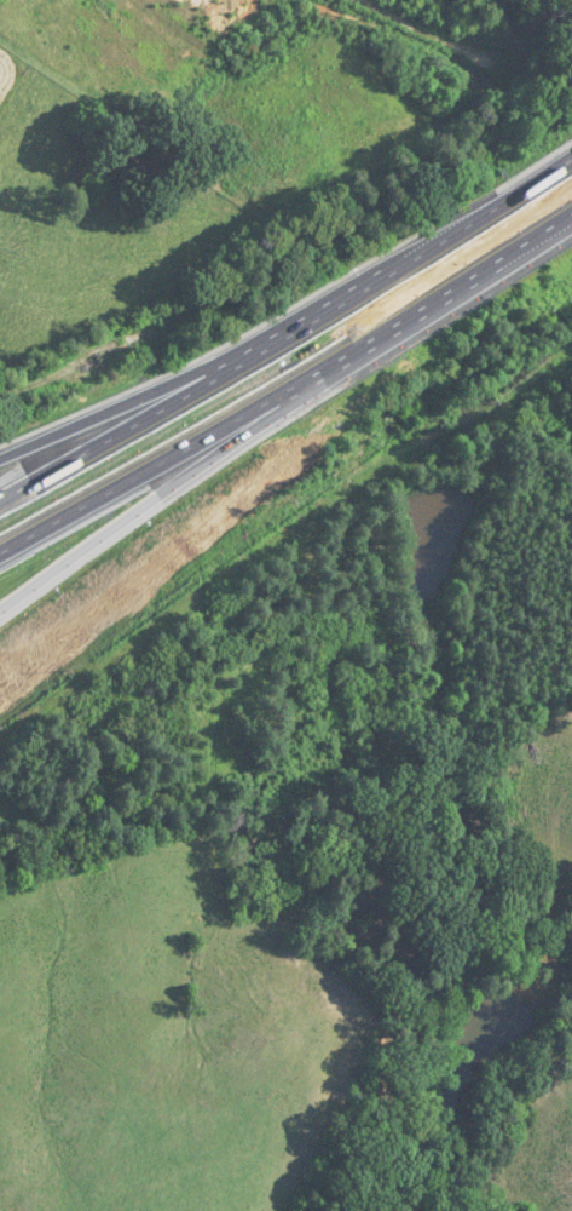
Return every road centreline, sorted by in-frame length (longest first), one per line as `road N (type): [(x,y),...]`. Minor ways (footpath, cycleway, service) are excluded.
road 1 (motorway): [(0,686),(179,529),(571,233)]
road 2 (motorway): [(571,157),(0,500)]
road 3 (motorway): [(0,552),(389,332),(571,215)]
road 4 (motorway): [(571,134),(0,430)]

